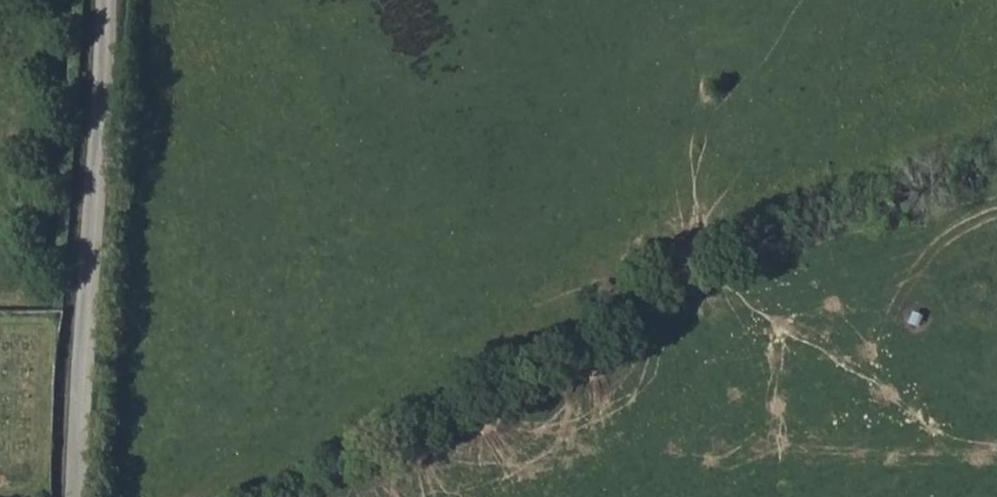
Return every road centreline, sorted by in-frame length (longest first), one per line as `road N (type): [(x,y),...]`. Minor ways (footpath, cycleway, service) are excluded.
road 1 (unclassified): [(107,0),(76,496)]

